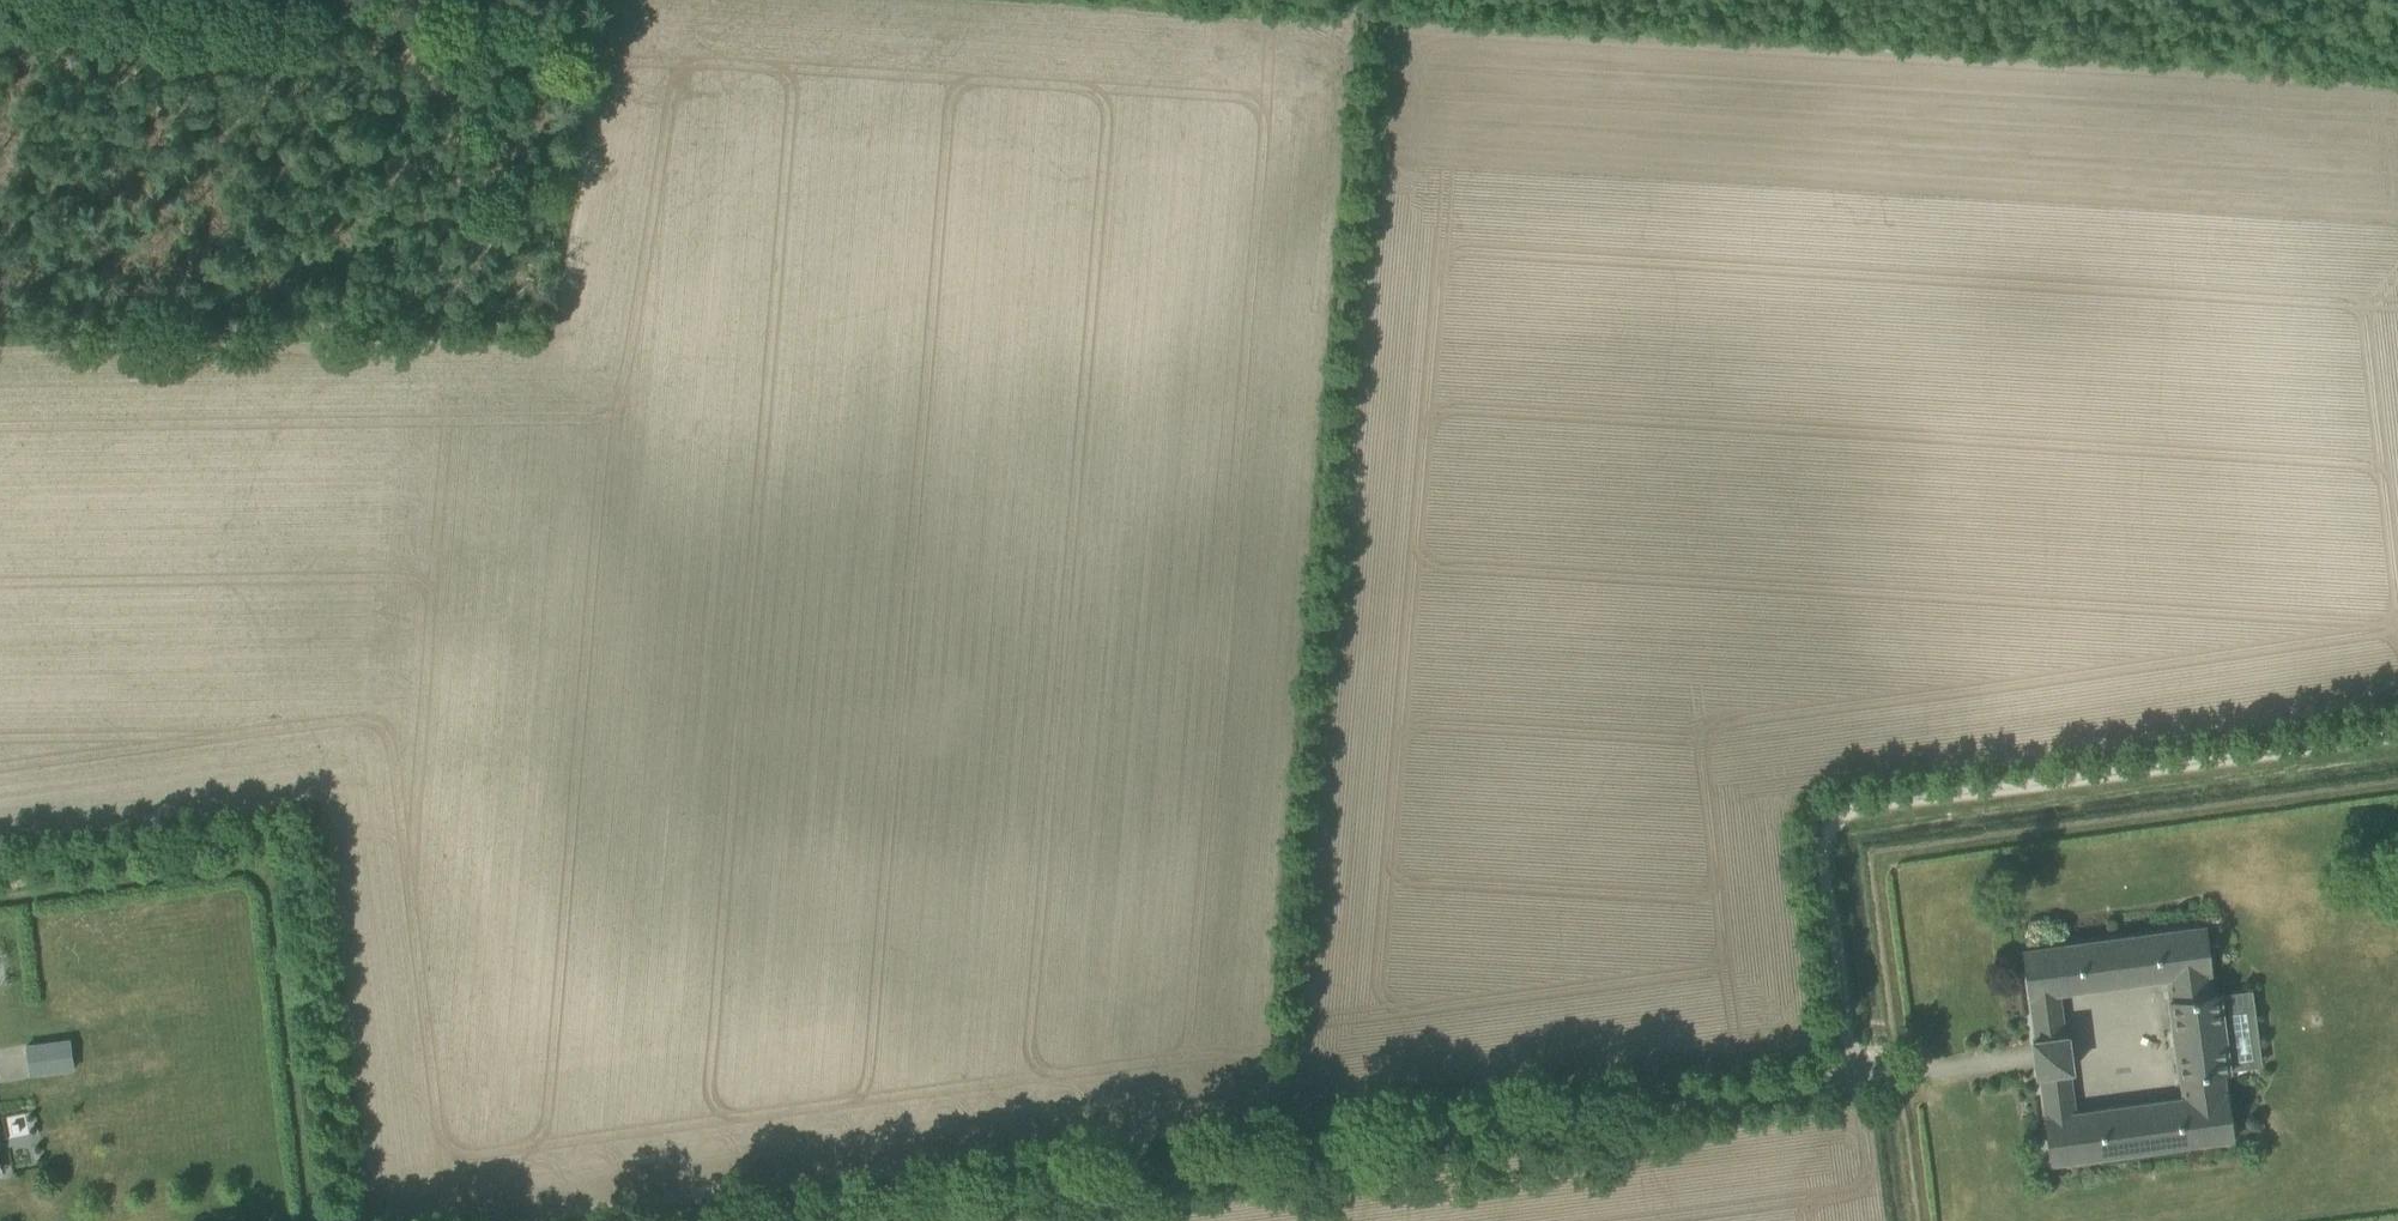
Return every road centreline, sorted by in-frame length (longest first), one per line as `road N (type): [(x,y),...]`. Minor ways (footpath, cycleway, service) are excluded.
road 1 (track): [(2397,738),(1853,809),(1831,822),(1823,841),(1853,1080)]
road 2 (track): [(586,22),(240,0)]

